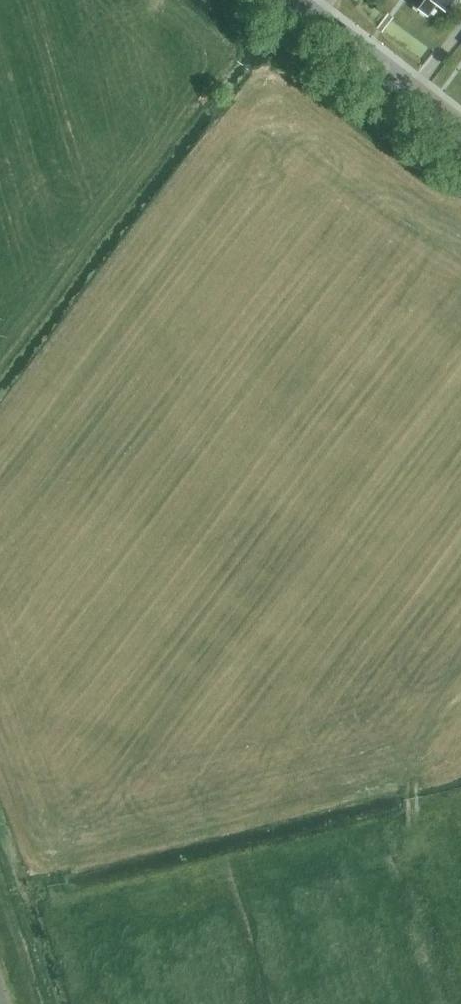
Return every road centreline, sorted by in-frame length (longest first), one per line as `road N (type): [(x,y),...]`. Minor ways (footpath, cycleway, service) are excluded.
road 1 (tertiary): [(460,125),(296,0)]

